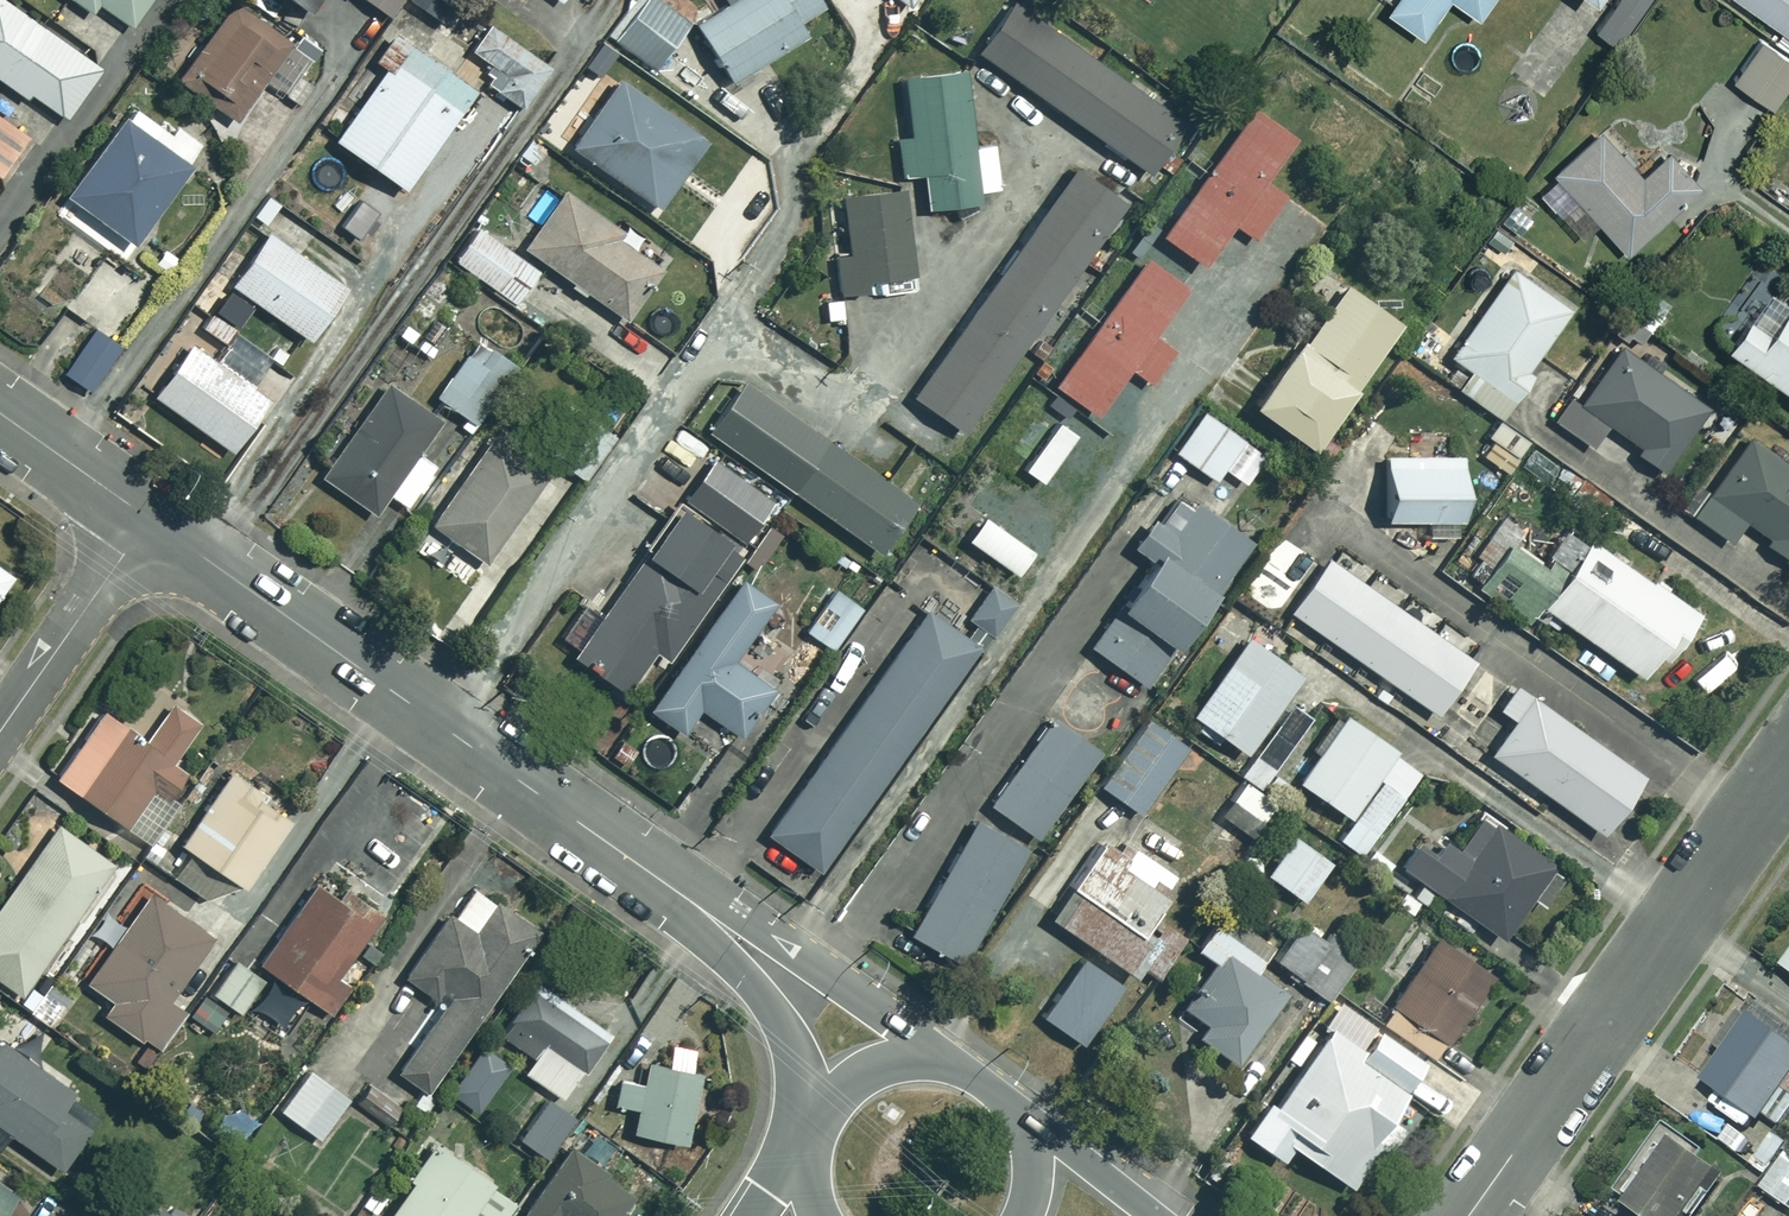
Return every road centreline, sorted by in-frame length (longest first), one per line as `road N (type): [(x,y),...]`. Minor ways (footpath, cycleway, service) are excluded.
road 1 (residential): [(149,518),(654,876)]
road 2 (residential): [(1788,761),(1468,1215)]
road 3 (residential): [(654,876),(731,908),(937,1052)]
road 4 (residential): [(809,1123),(795,1062),(765,998),(654,876)]
road 5 (residential): [(149,518),(0,730)]
road 6 (residential): [(0,413),(149,518)]
road 7 (secondary): [(1028,1116),(1152,1215)]
road 8 (secondary): [(809,1123),(831,1090),(861,1066),(898,1053),(937,1052)]

